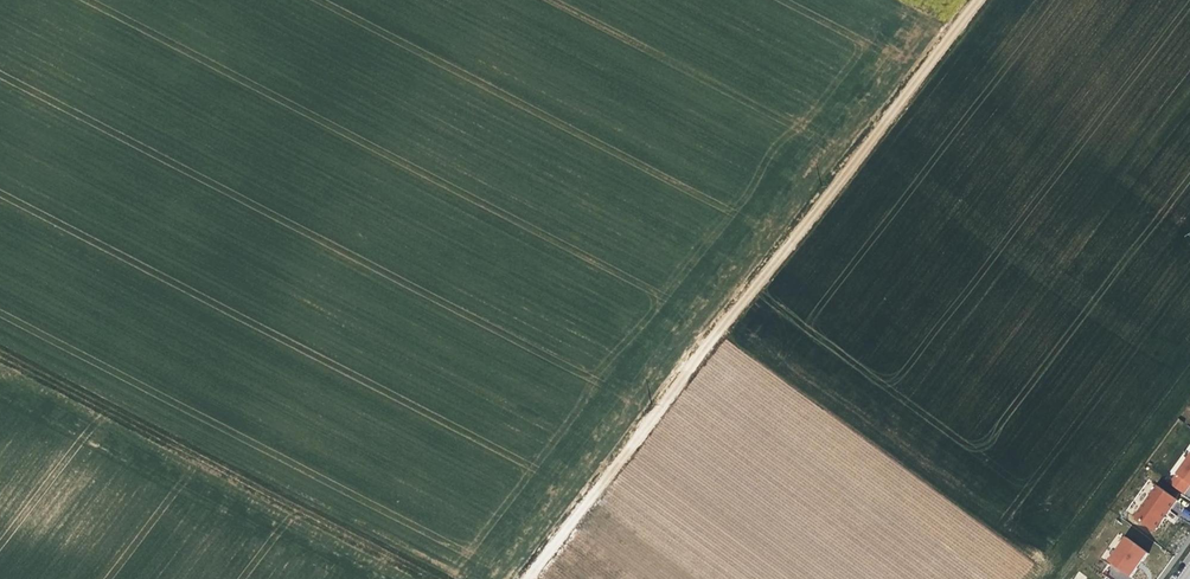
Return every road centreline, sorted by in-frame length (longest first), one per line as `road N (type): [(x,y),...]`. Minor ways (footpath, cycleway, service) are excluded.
road 1 (track): [(982,0),(530,578)]
road 2 (track): [(0,350),(441,578)]

